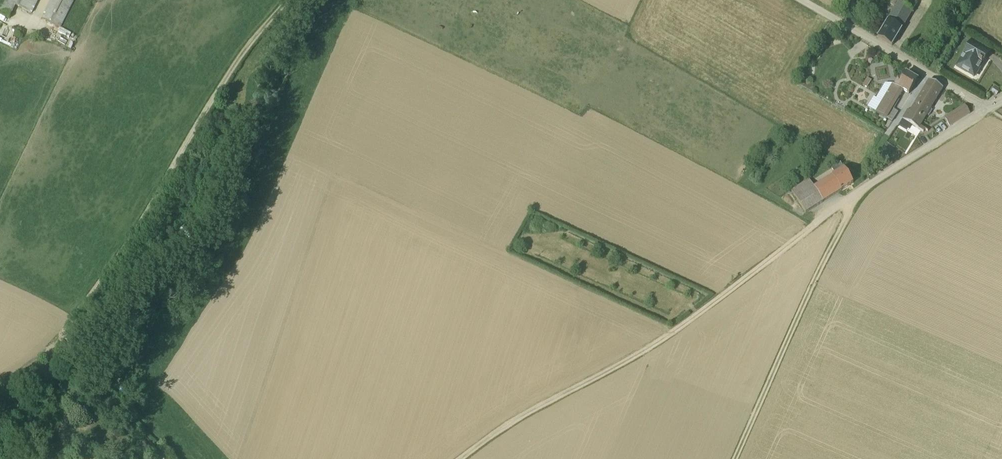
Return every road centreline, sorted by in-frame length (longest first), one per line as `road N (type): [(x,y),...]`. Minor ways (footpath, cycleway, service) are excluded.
road 1 (track): [(466,458),(694,322),(813,228)]
road 2 (track): [(287,0),(237,60),(61,339)]
road 3 (track): [(735,458),(853,199)]
road 4 (unclassified): [(792,0),(988,115)]
road 5 (unclassified): [(813,228),(988,115)]
road 6 (track): [(61,339),(159,458)]

